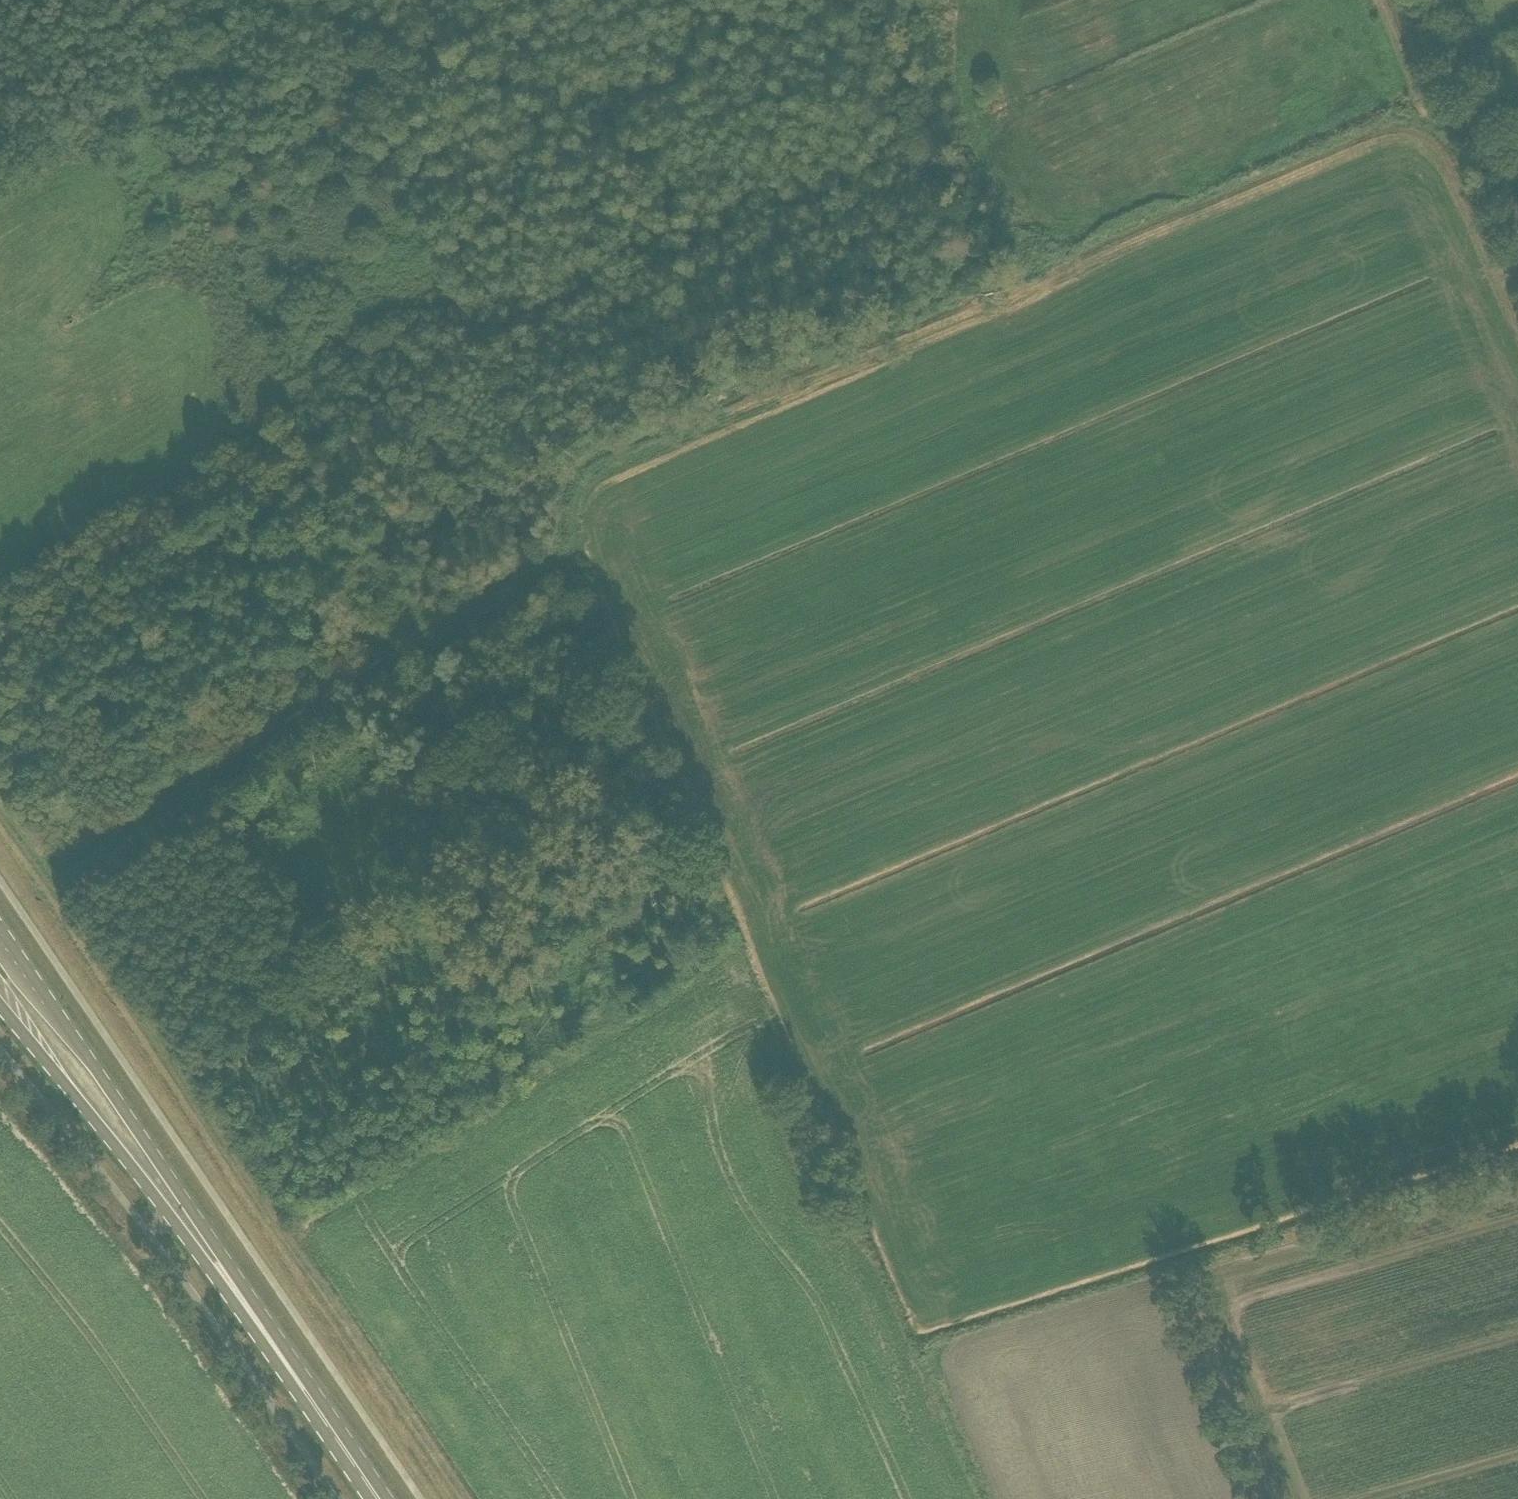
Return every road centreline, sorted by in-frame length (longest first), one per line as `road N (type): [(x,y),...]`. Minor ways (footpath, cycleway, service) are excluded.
road 1 (track): [(1517,317),(1455,164),(1426,140),(1401,138),(589,479),(571,548)]
road 2 (track): [(0,829),(459,1498)]
road 3 (primary): [(220,1264),(136,1123),(0,934)]
road 4 (primary): [(0,1005),(220,1264)]
road 5 (primary): [(379,1498),(220,1264)]
road 6 (track): [(1381,0),(1438,122),(1471,119)]
road 7 (track): [(1471,119),(1517,231)]

